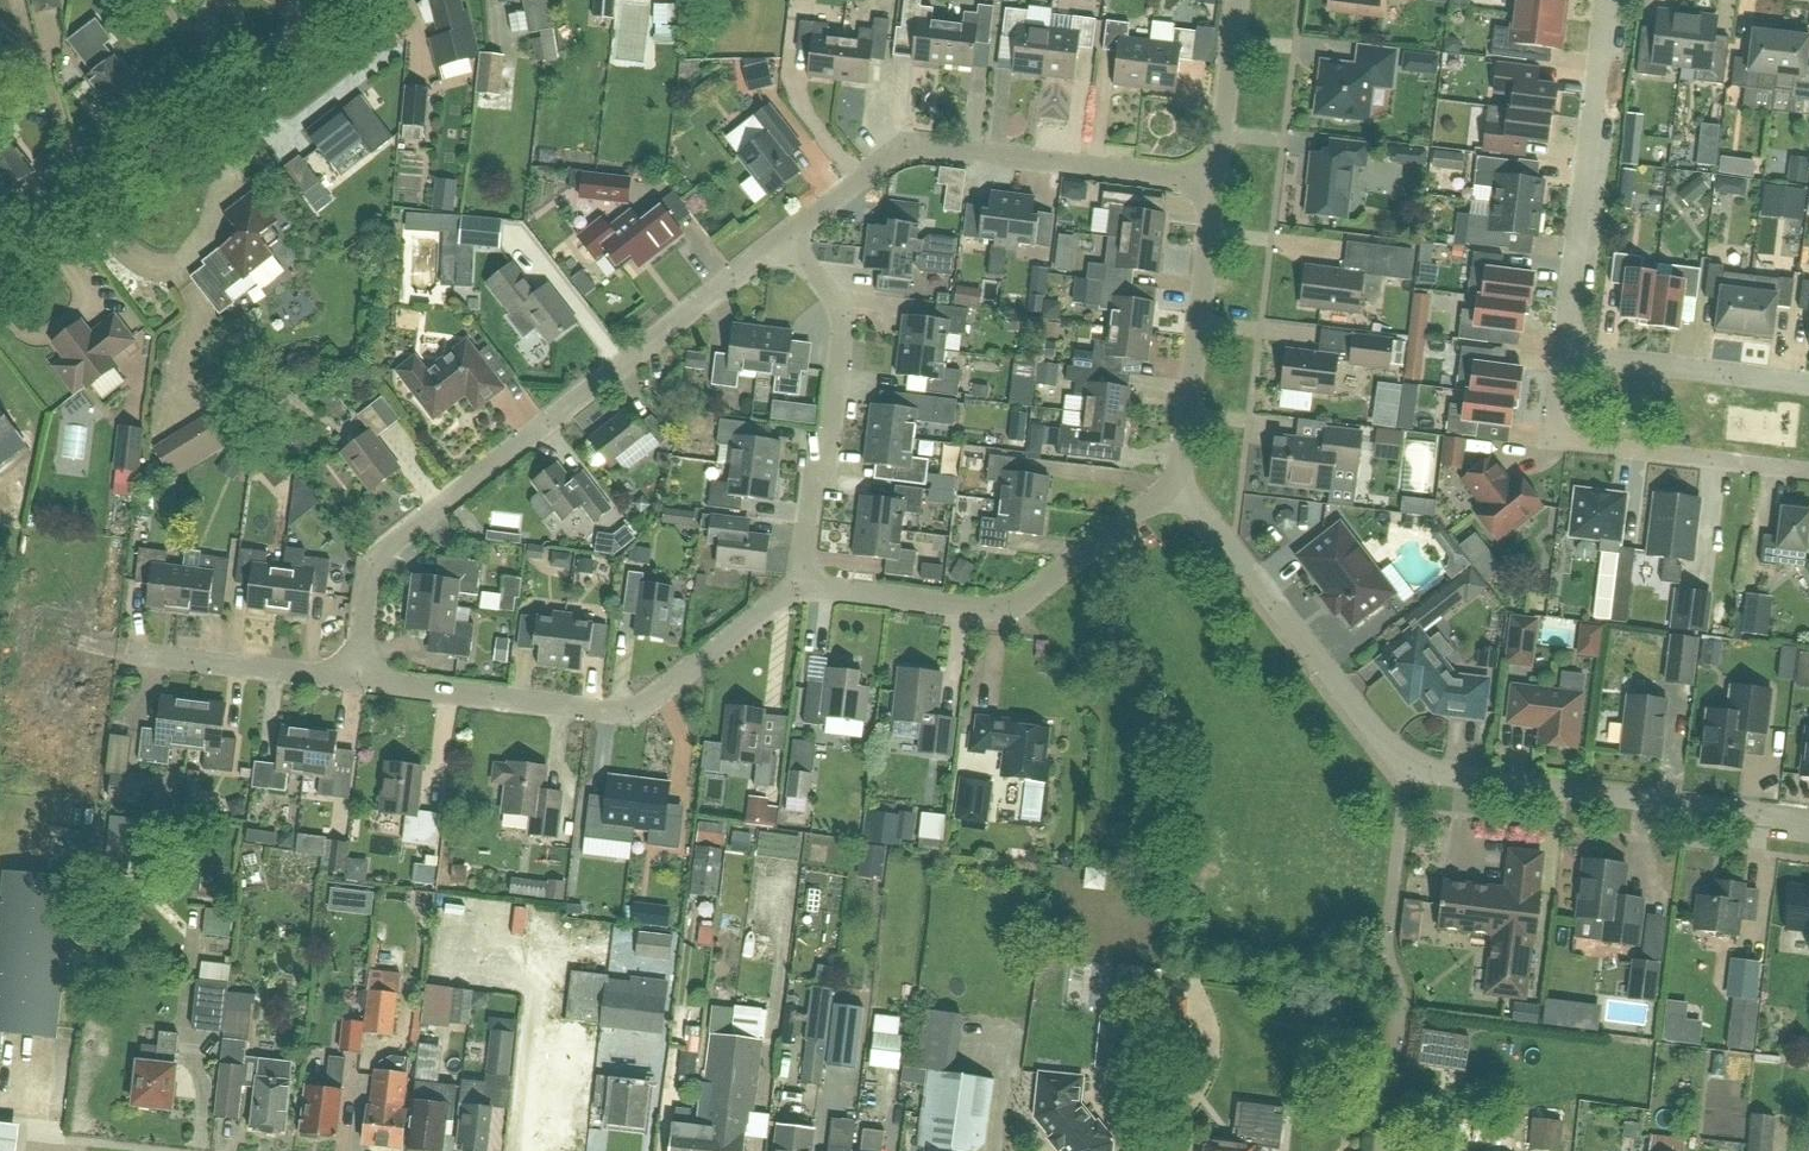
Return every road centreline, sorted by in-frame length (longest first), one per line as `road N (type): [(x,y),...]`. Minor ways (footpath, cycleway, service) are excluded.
road 1 (residential): [(1808,819),(1405,765),(1178,480)]
road 2 (residential): [(358,682),(374,554),(785,236)]
road 3 (residential): [(802,580),(629,716),(358,682)]
road 4 (residential): [(785,236),(885,157),(913,149),(1216,182)]
road 5 (unclassified): [(0,275),(355,0)]
road 6 (residential): [(1178,480),(1014,605),(990,611),(831,591),(802,580)]
road 7 (residential): [(802,580),(844,316),(785,236)]
road 8 (residential): [(1607,0),(1566,352)]
road 9 (residential): [(1566,352),(1556,437),(1808,471)]
road 10 (residential): [(1216,182),(1178,480)]
road 11 (residential): [(1566,352),(1808,382)]
road 12 (residential): [(358,682),(131,653)]
road 13 (residential): [(1241,0),(1216,182)]

